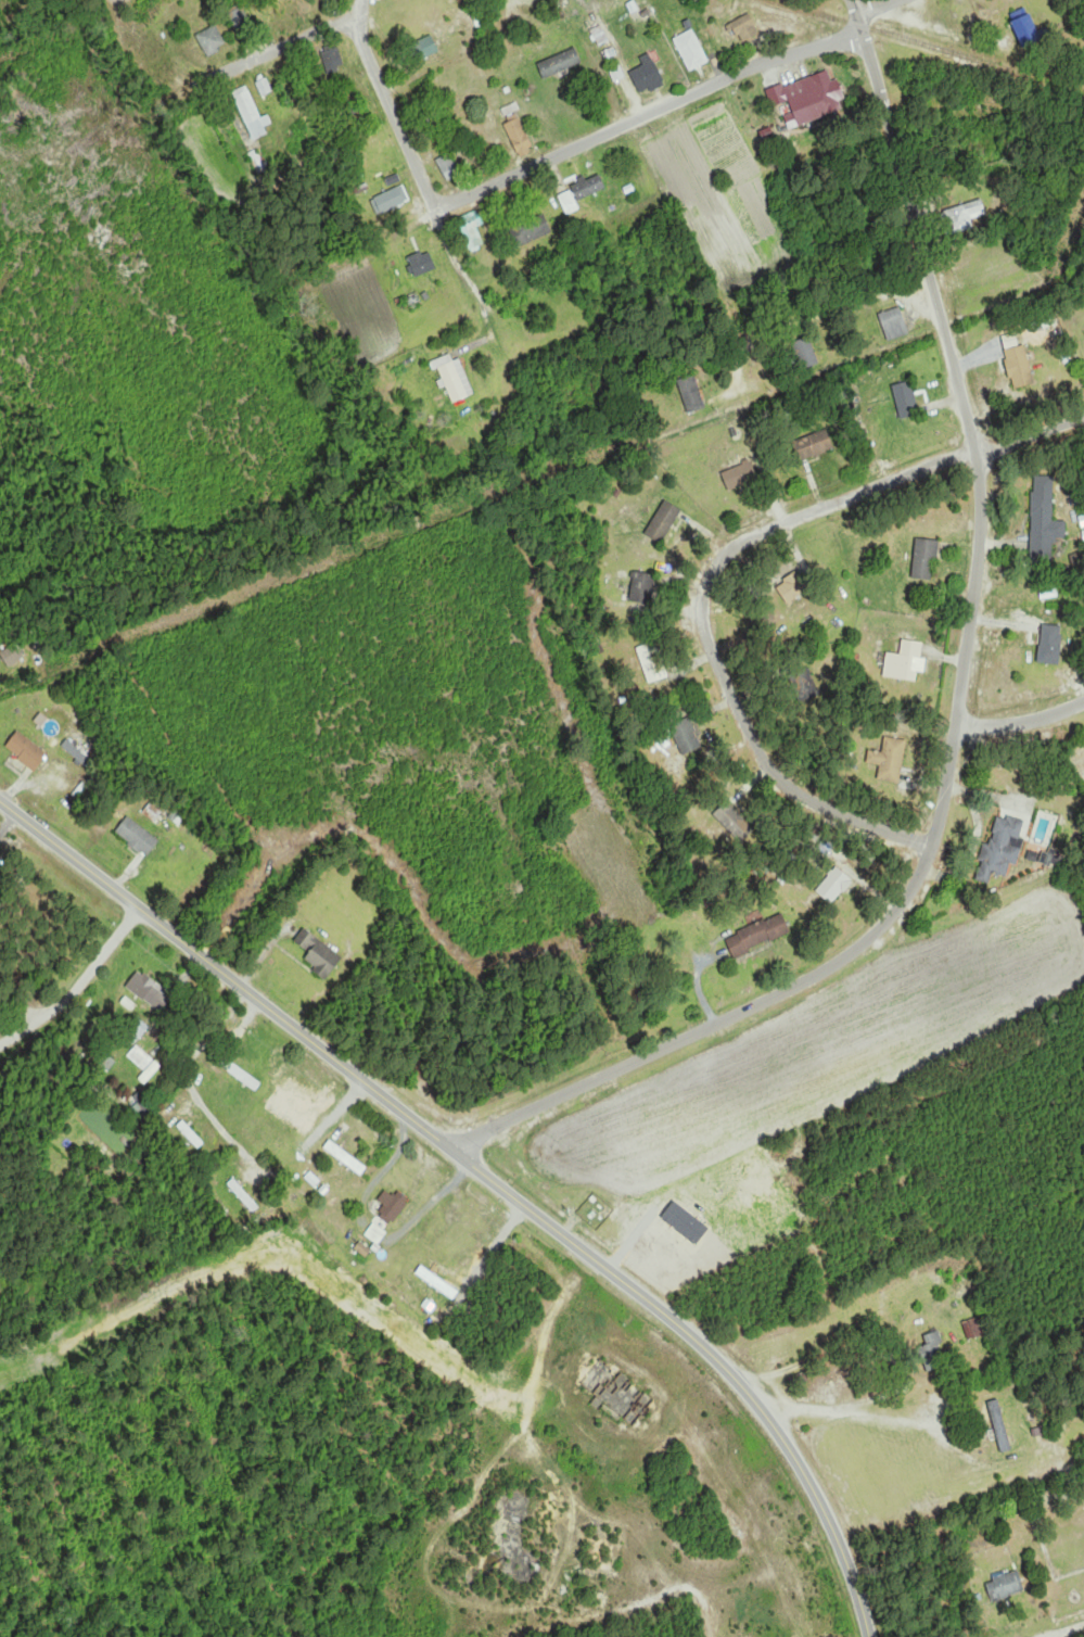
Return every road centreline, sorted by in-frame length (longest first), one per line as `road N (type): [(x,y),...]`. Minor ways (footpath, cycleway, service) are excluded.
road 1 (residential): [(860,946),(914,887),(939,828),(982,516),(973,441),(851,0)]
road 2 (residential): [(933,846),(812,799),(771,769),(745,727),(706,633),(703,604),(719,562),(748,537),(975,452)]
road 3 (residential): [(871,1636),(816,1490),(748,1392),(665,1314),(458,1155)]
road 4 (residential): [(458,1155),(0,801)]
road 5 (residential): [(436,200),(458,201),(745,69),(865,37)]
road 6 (residential): [(458,1155),(492,1128),(792,988),(860,946)]
road 7 (residential): [(363,0),(366,50),(436,200)]
road 8 (residential): [(140,909),(63,1007),(0,1045)]
road 9 (residential): [(360,24),(340,23),(222,75)]
road 10 (residential): [(1083,702),(1019,721),(958,718)]

